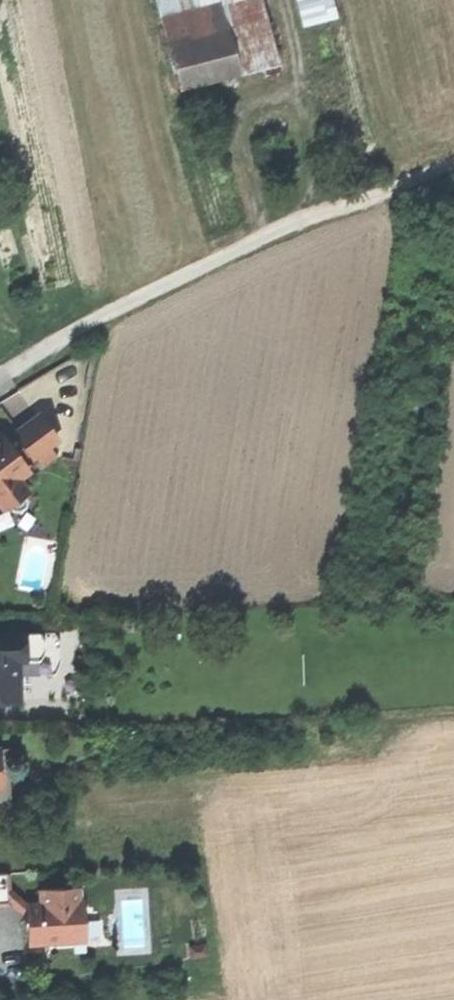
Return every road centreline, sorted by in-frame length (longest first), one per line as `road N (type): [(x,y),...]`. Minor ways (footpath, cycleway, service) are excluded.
road 1 (track): [(0,377),(100,316),(453,163)]

